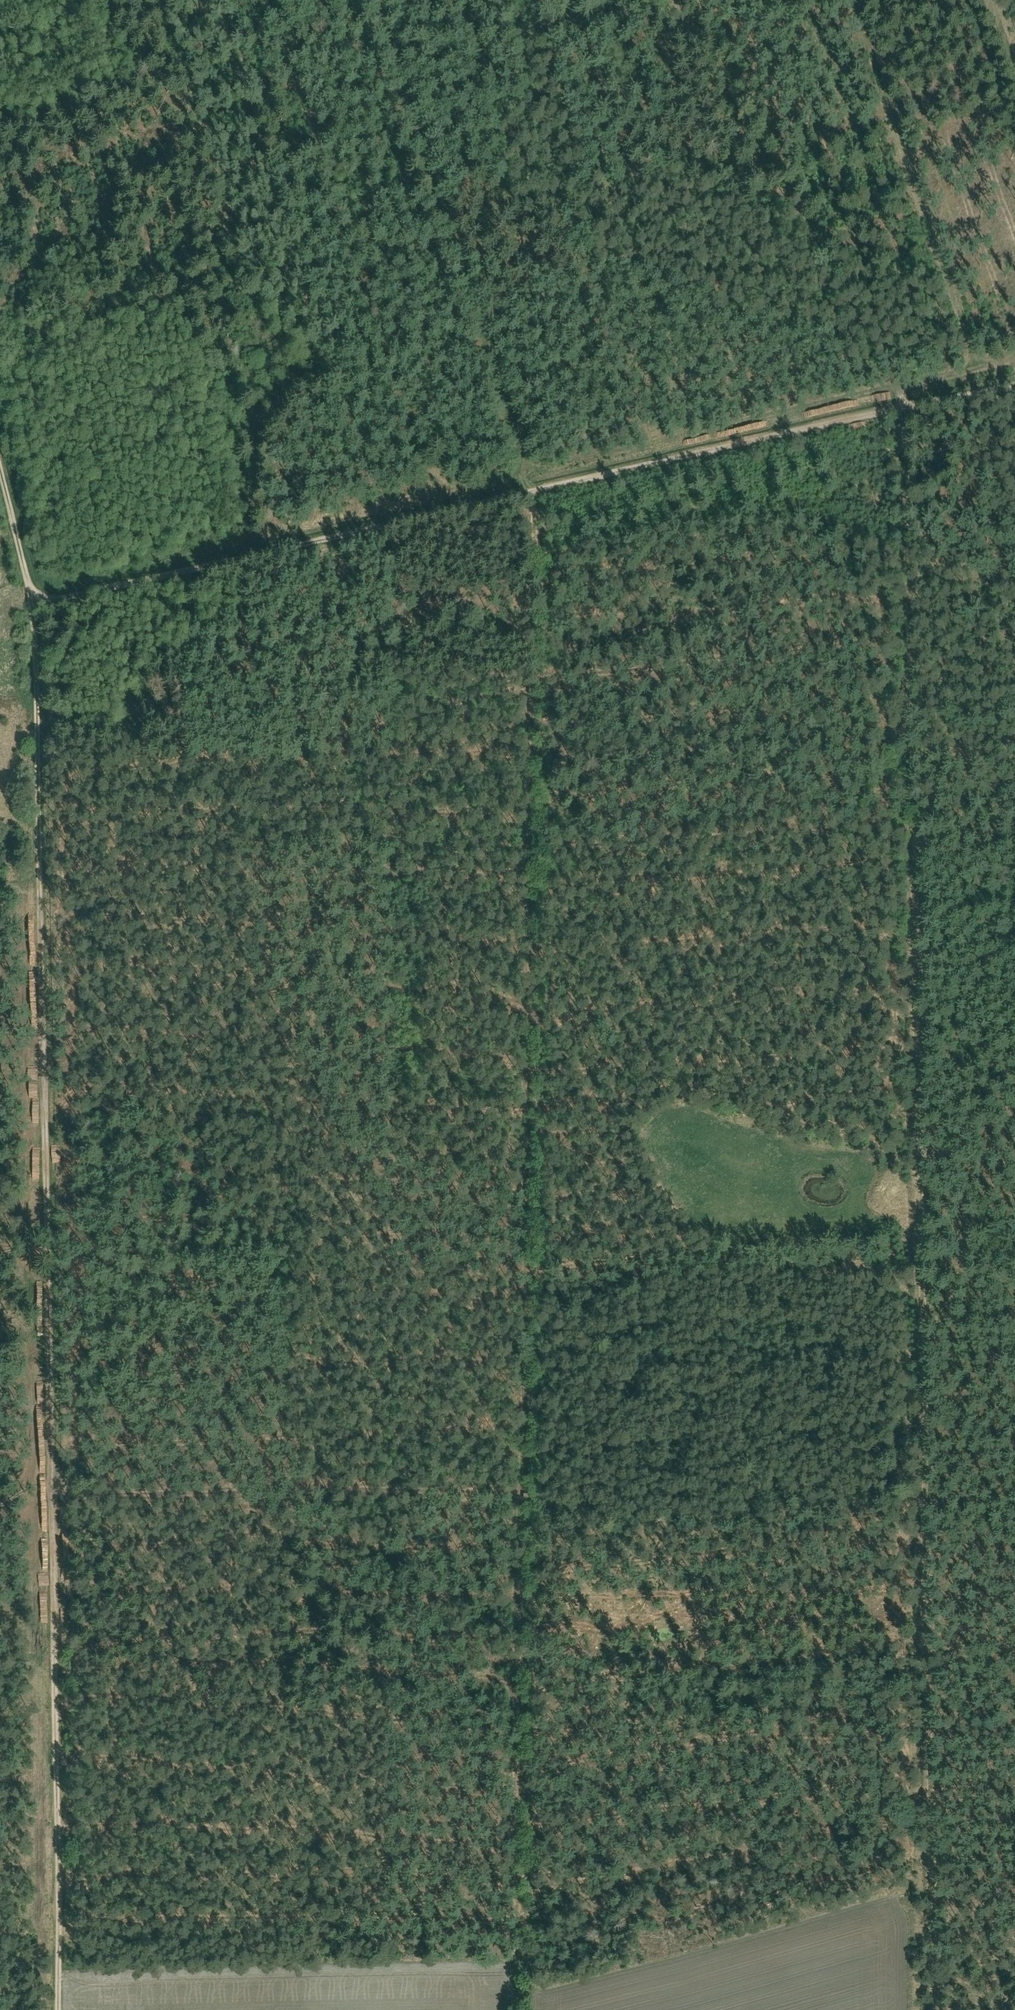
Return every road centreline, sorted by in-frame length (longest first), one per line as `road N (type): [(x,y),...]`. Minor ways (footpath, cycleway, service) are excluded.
road 1 (track): [(526,2009),(541,490)]
road 2 (track): [(0,462),(32,589),(56,599),(1014,382)]

